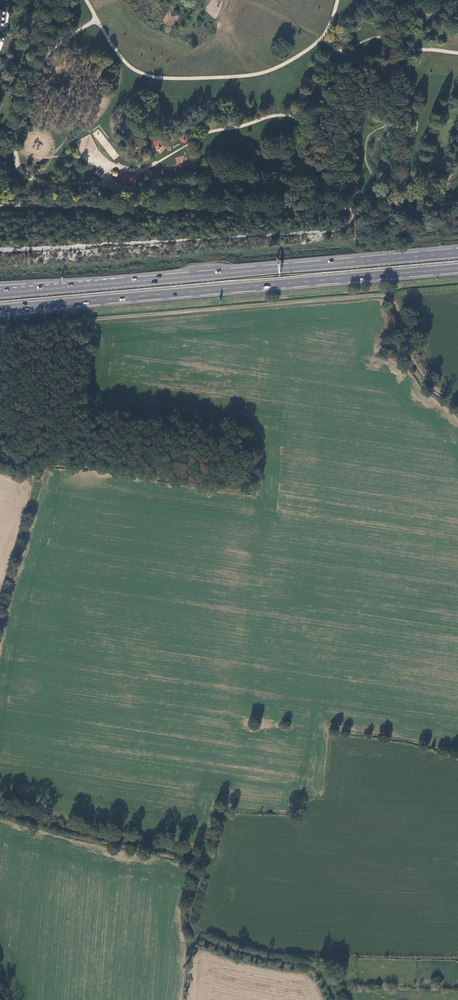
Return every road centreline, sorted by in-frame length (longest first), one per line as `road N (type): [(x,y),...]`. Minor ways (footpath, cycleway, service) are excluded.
road 1 (track): [(457,407),(412,360),(387,297),(0,329)]
road 2 (trunk): [(0,310),(457,268)]
road 3 (trunk): [(457,252),(0,292)]
road 4 (track): [(332,999),(321,971),(310,965),(261,961),(197,941),(189,905),(201,868),(197,857),(0,812)]

